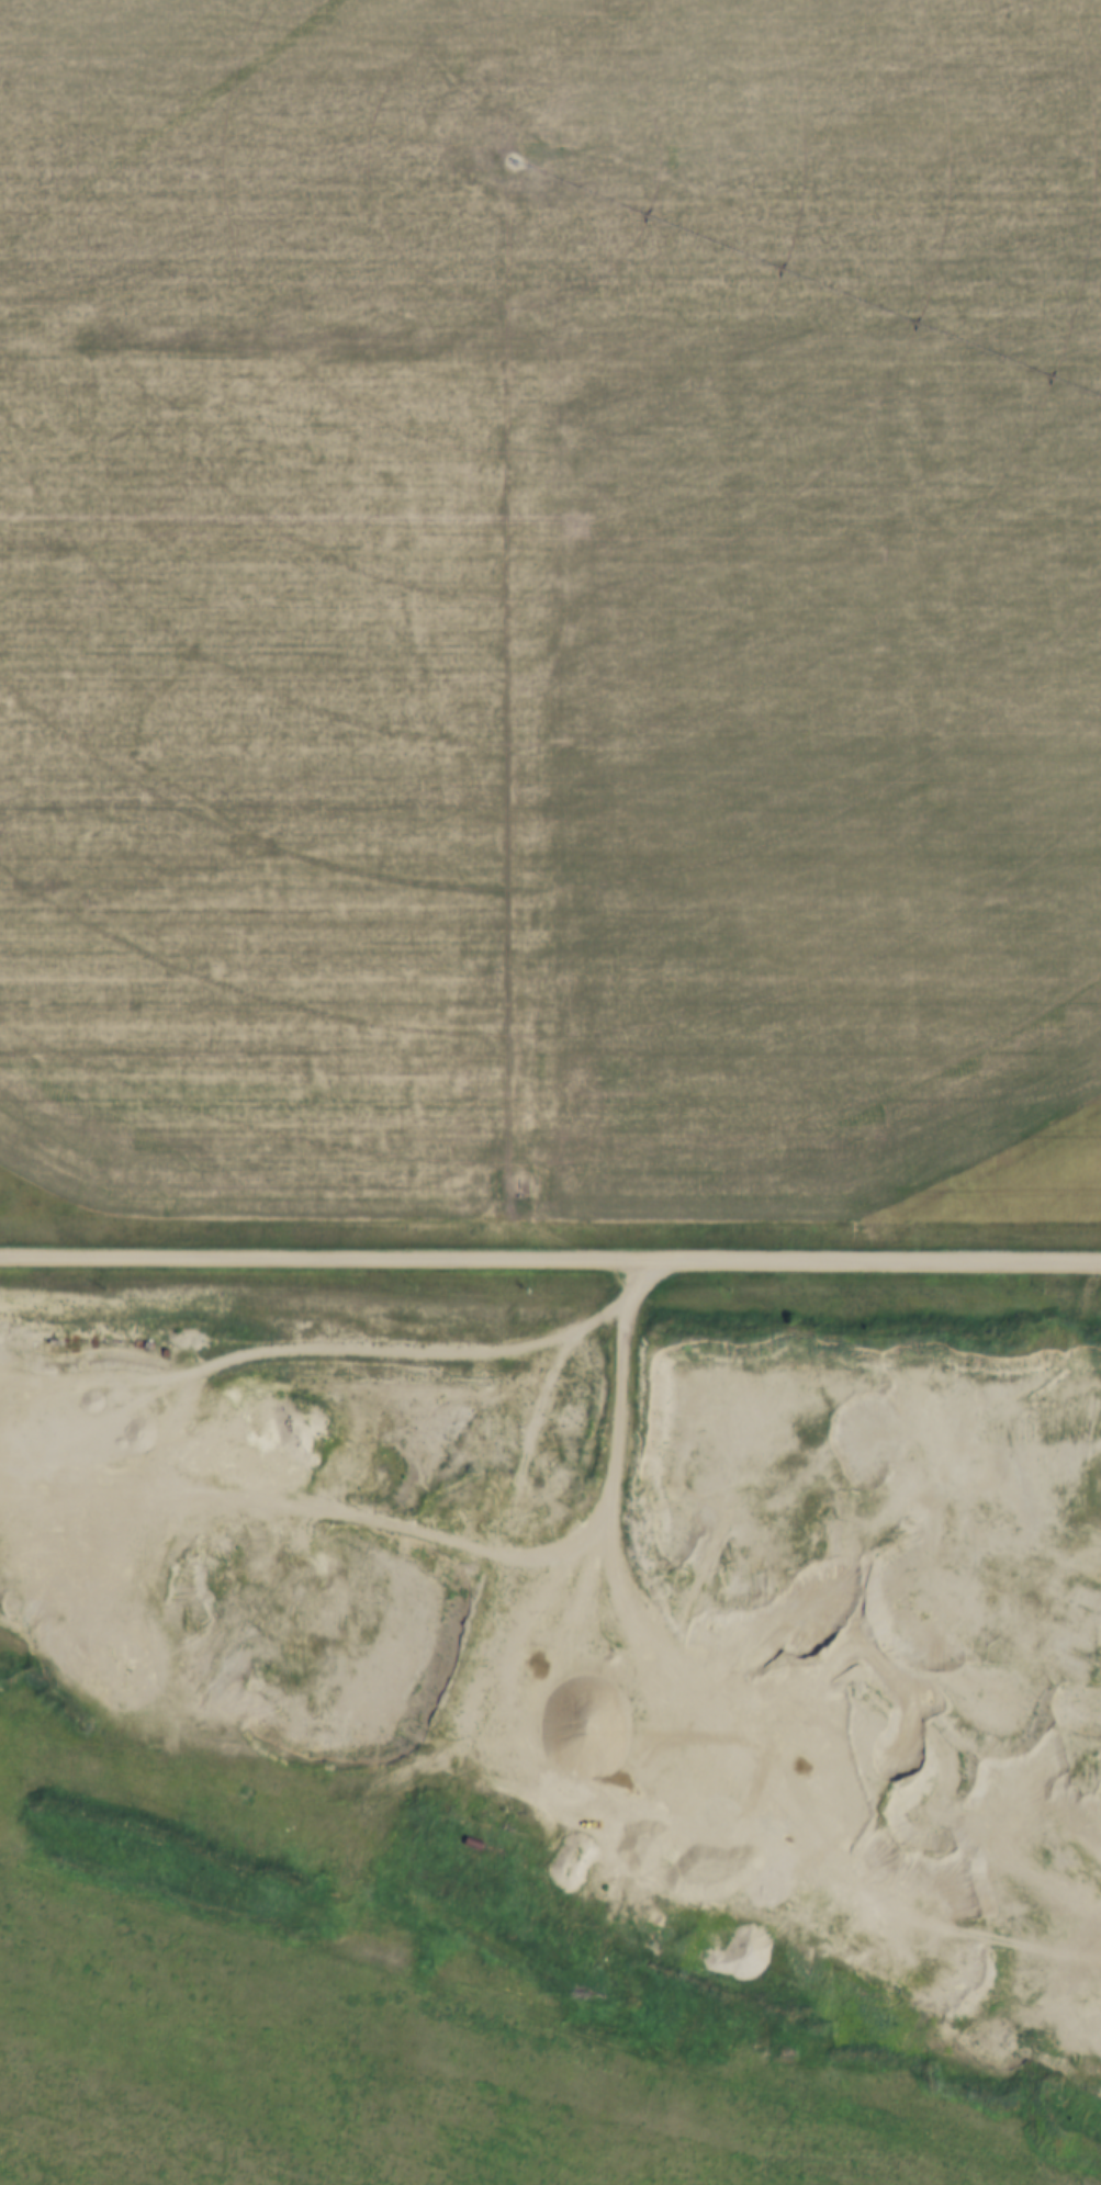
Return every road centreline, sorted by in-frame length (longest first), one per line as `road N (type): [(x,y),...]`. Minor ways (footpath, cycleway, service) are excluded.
road 1 (residential): [(0,1259),(1100,1263)]

